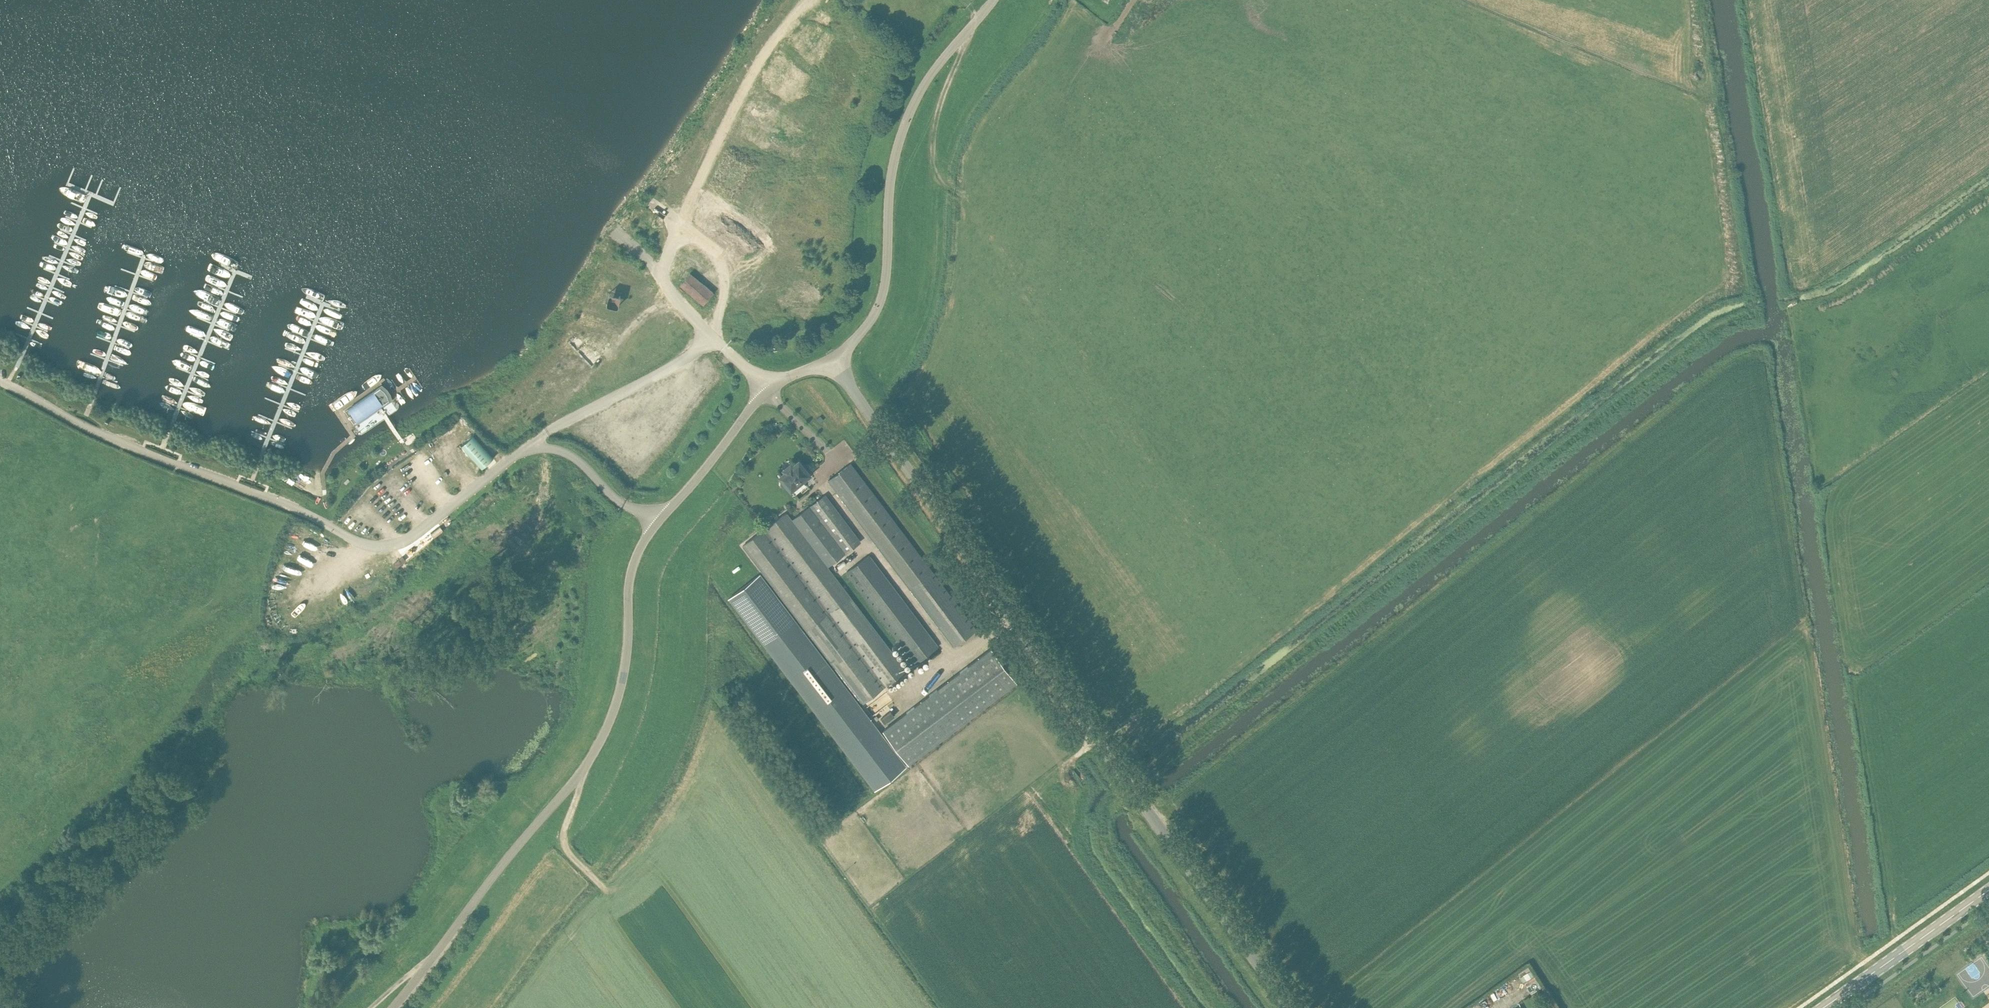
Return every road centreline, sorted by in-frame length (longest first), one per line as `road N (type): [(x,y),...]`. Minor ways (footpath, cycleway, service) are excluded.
road 1 (unclassified): [(393,1007),(589,760),(620,685),(628,580),(657,523),(767,389),(832,362)]
road 2 (unclassified): [(1292,1007),(832,362)]
road 3 (unclassified): [(832,362),(870,321),(882,294),(900,137),(929,77),(992,0)]
road 4 (track): [(245,681),(0,915)]
road 5 (secondary): [(1820,1007),(1988,890)]
road 6 (track): [(971,27),(932,139),(953,192)]

